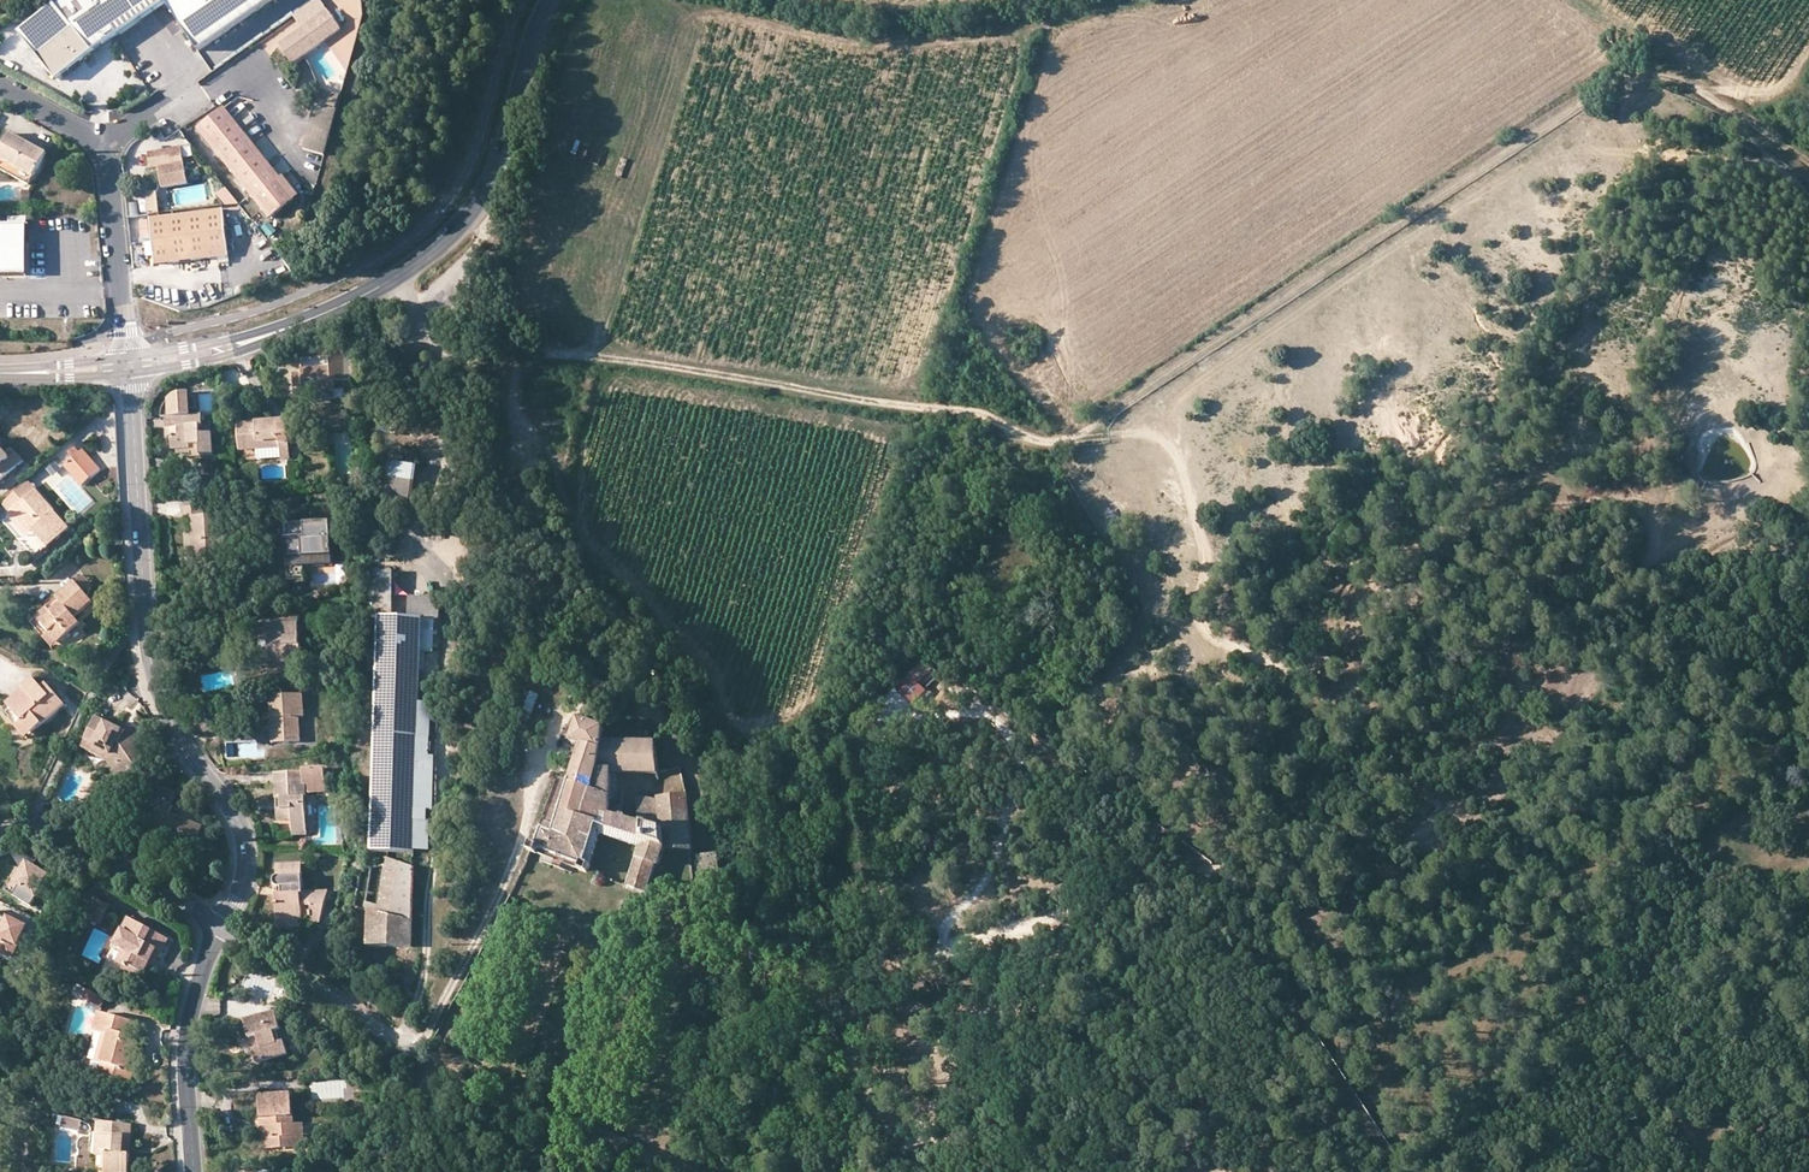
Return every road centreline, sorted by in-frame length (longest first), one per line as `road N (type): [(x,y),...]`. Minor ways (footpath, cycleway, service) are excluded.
road 1 (track): [(440,346),(528,346),(969,411),(1049,443),(1081,433),(1620,82),(1678,82),(1808,163)]
road 2 (track): [(871,972),(1288,839),(1328,812),(1489,738),(1523,710),(1556,663),(1591,644),(1808,644)]
road 3 (track): [(1652,566),(1652,524),(1621,506),(1500,511),(1415,541),(1329,657),(1288,670),(1221,644),(1198,626),(1207,558),(1166,445),(1145,435),(1081,433)]
road 4 (tertiary): [(130,365),(242,343),(325,313),(441,243),(491,182),(549,0)]
road 5 (residential): [(130,365),(155,679),(245,843),(245,875),(222,925)]
road 6 (track): [(1175,455),(1168,427),(1180,401),(1491,188)]
road 7 (track): [(1523,710),(1526,646),(1554,621),(1731,519),(1808,492)]
road 8 (track): [(888,1171),(931,1116),(1038,921)]
road 9 (residential): [(222,925),(187,1029),(192,1171)]
road 10 (residential): [(0,837),(54,832),(222,925)]
road 11 (residential): [(222,925),(393,1040),(421,1038)]
road 12 (residential): [(103,145),(130,365)]
road 13 (track): [(1359,1171),(1338,1155),(1310,1150),(1221,1171)]
road 14 (tertiary): [(0,372),(130,365)]

